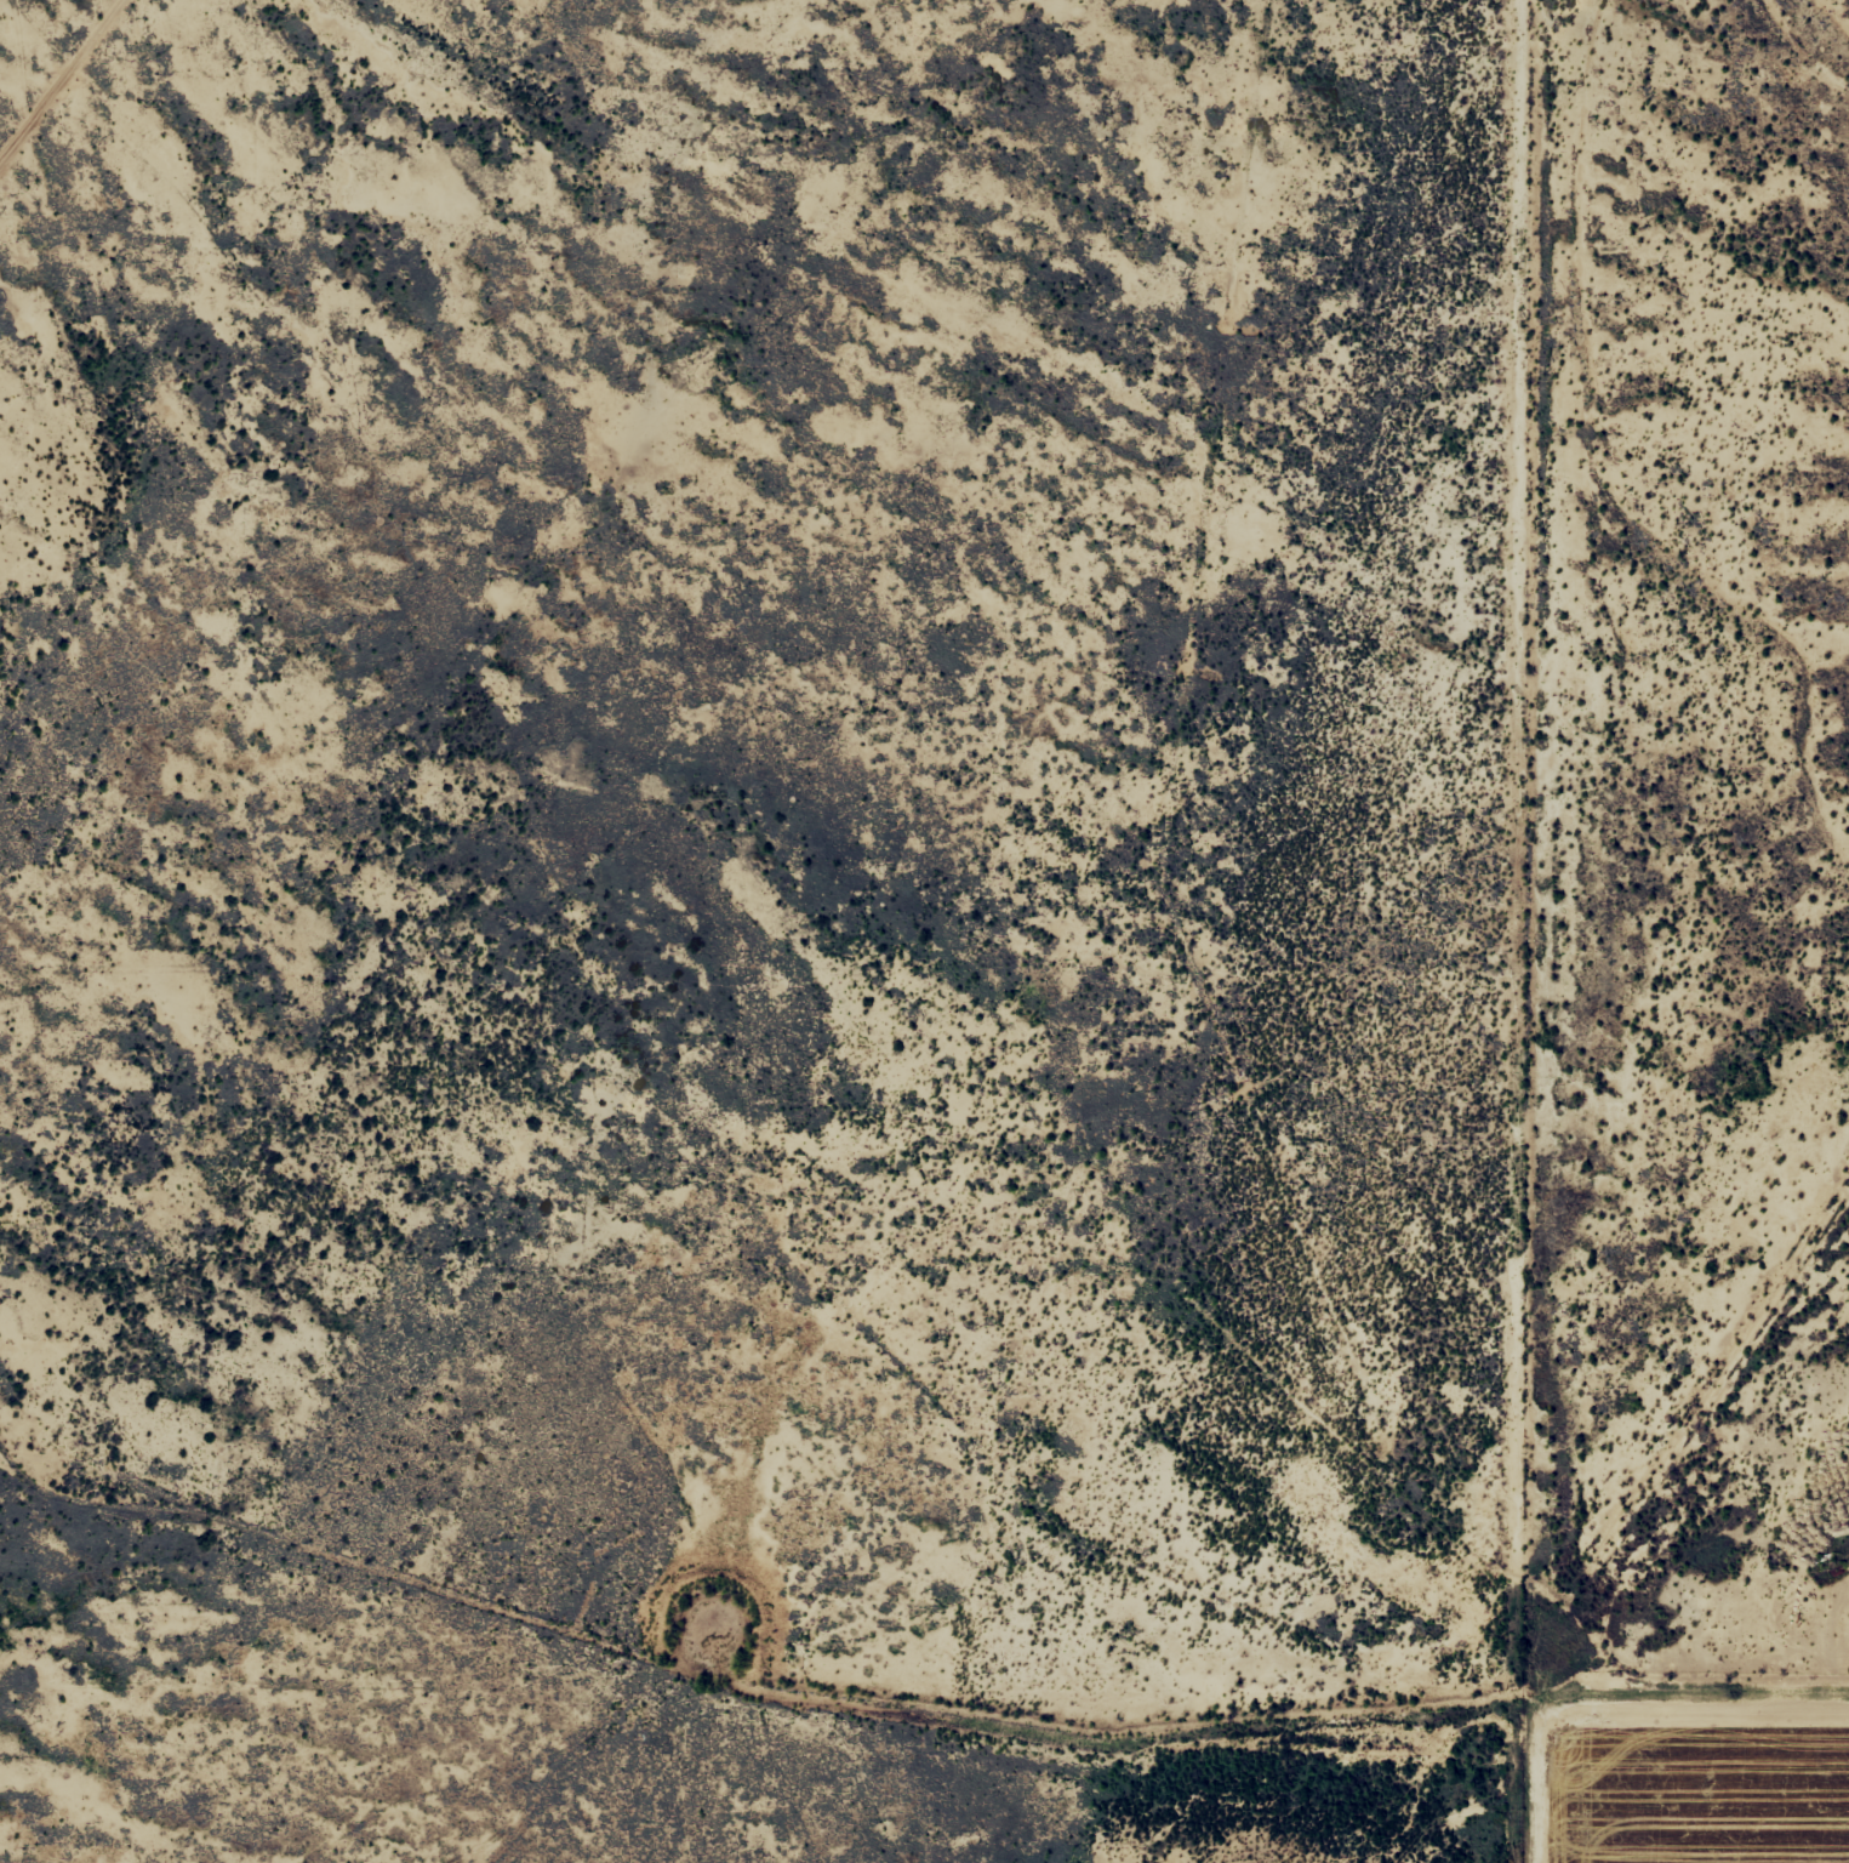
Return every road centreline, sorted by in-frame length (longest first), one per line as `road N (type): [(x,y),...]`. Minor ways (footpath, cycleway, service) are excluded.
road 1 (track): [(1593,1761),(1848,1759)]

